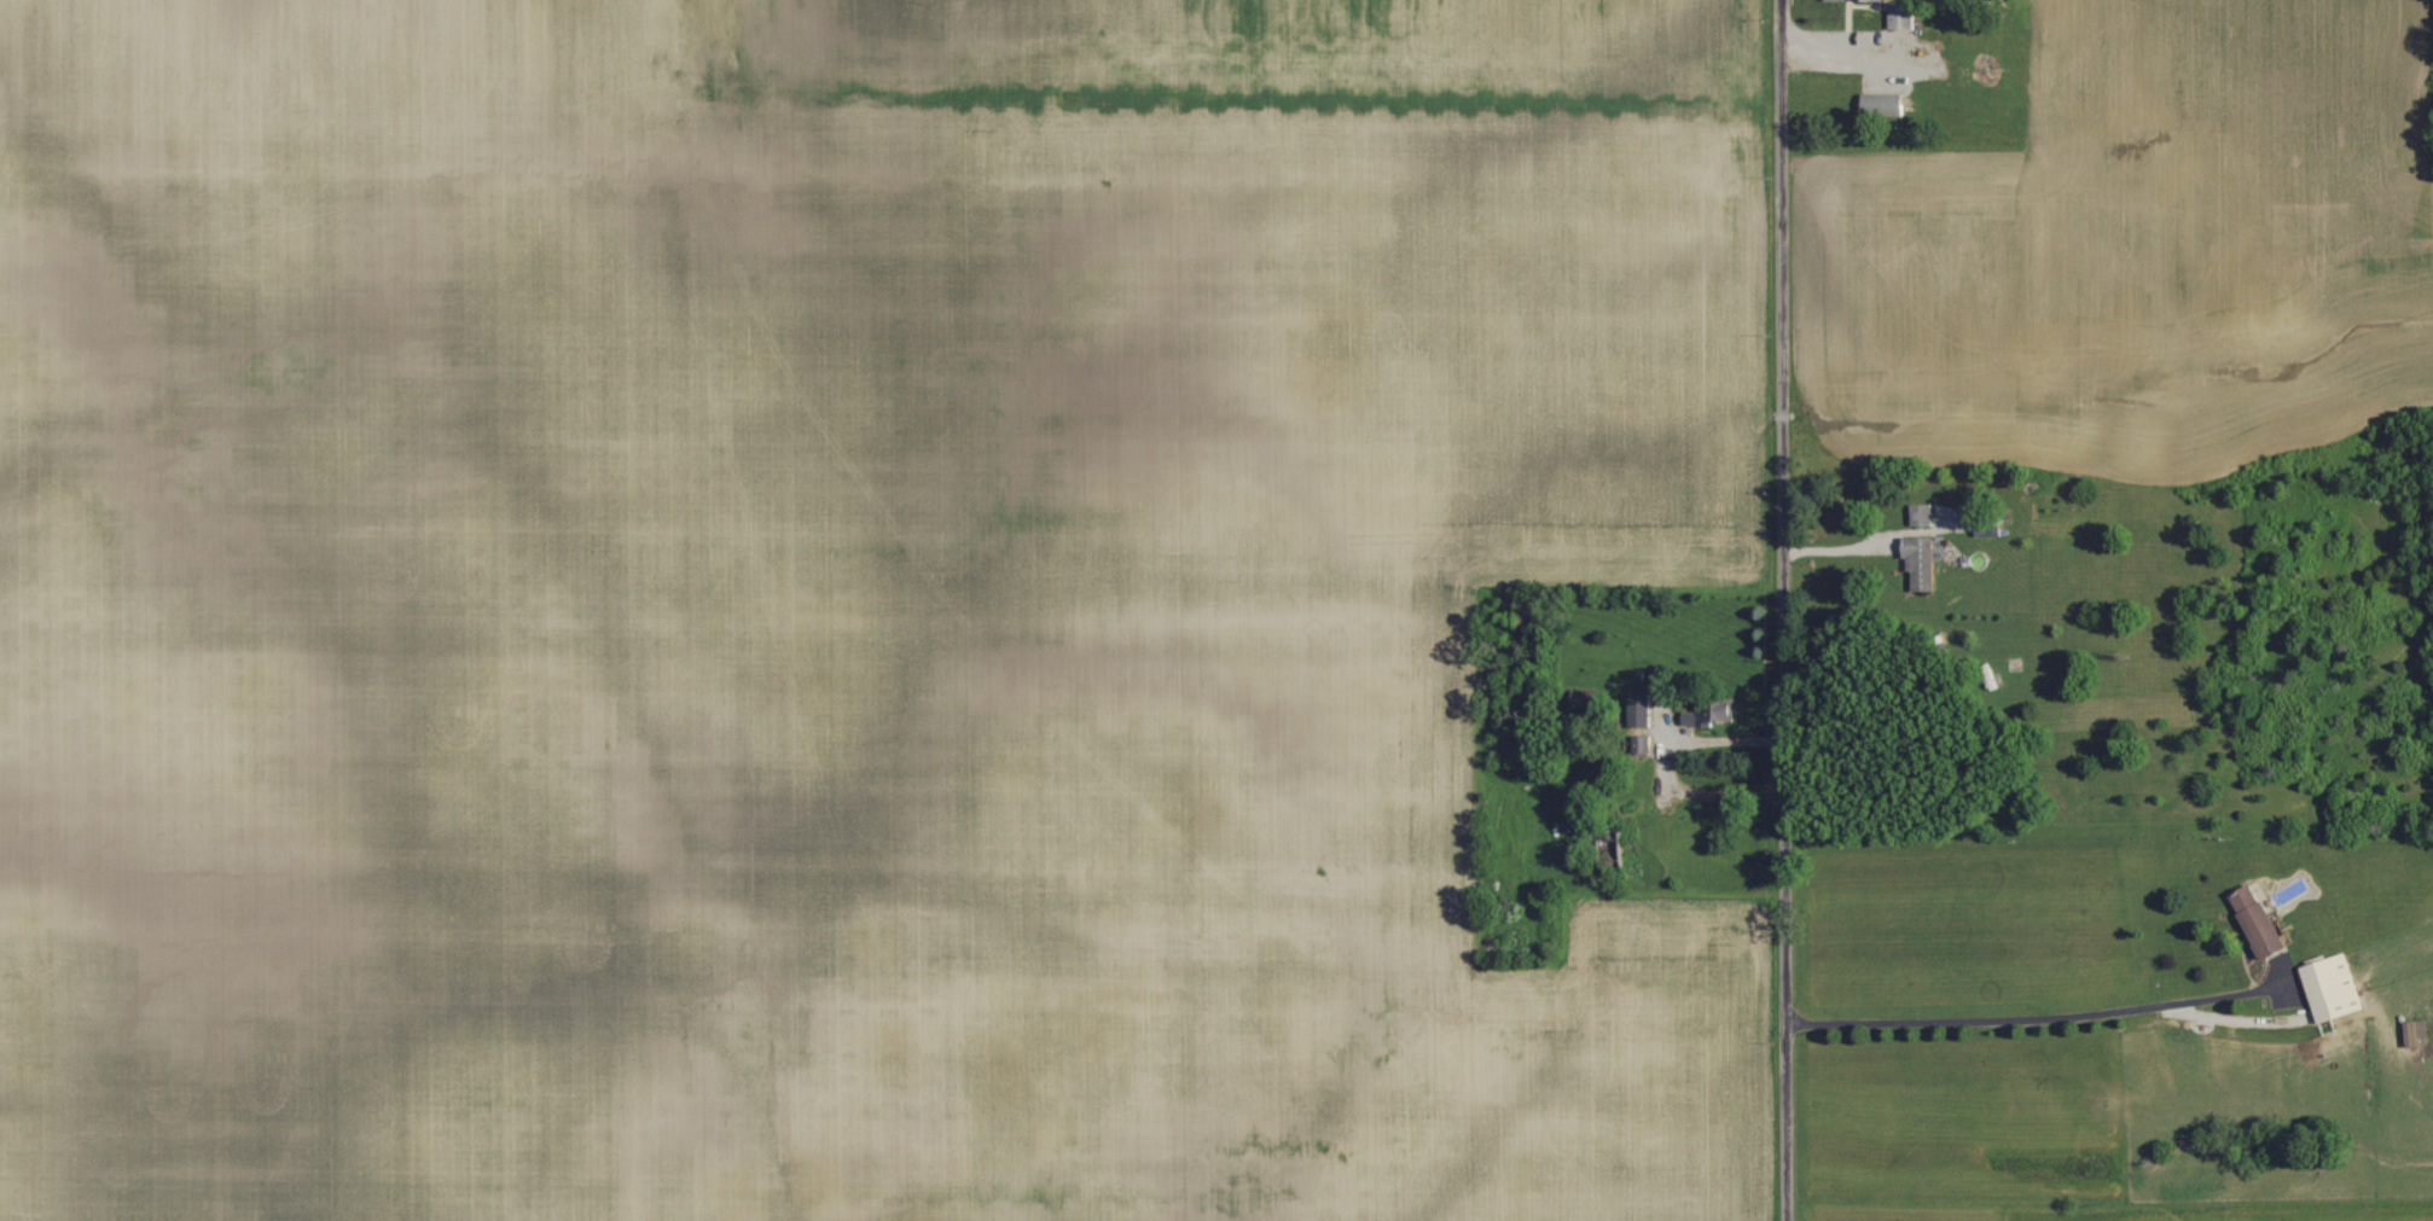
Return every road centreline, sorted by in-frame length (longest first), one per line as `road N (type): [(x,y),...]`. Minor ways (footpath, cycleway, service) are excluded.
road 1 (residential): [(1785,1220),(1781,0)]

